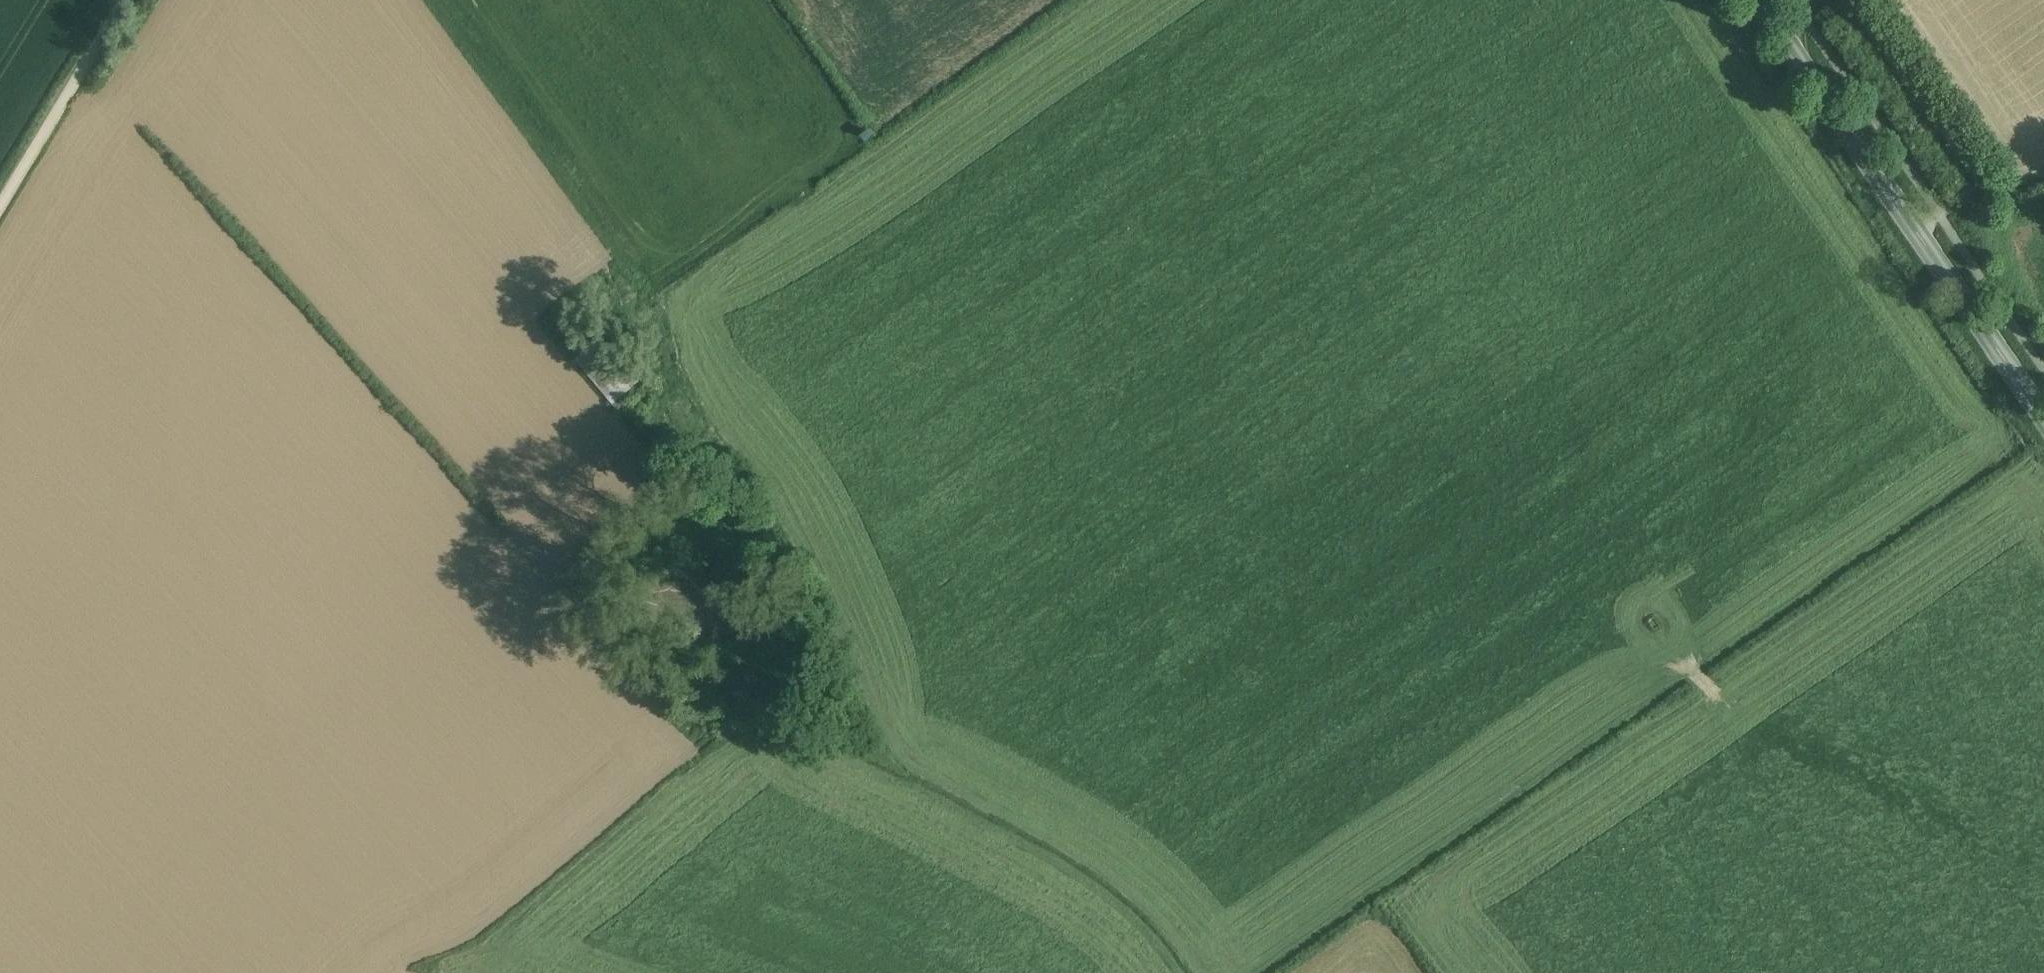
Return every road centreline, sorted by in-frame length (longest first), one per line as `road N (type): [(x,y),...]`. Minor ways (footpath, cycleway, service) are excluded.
road 1 (secondary): [(2043,415),(1757,0)]
road 2 (track): [(120,0),(0,200)]

